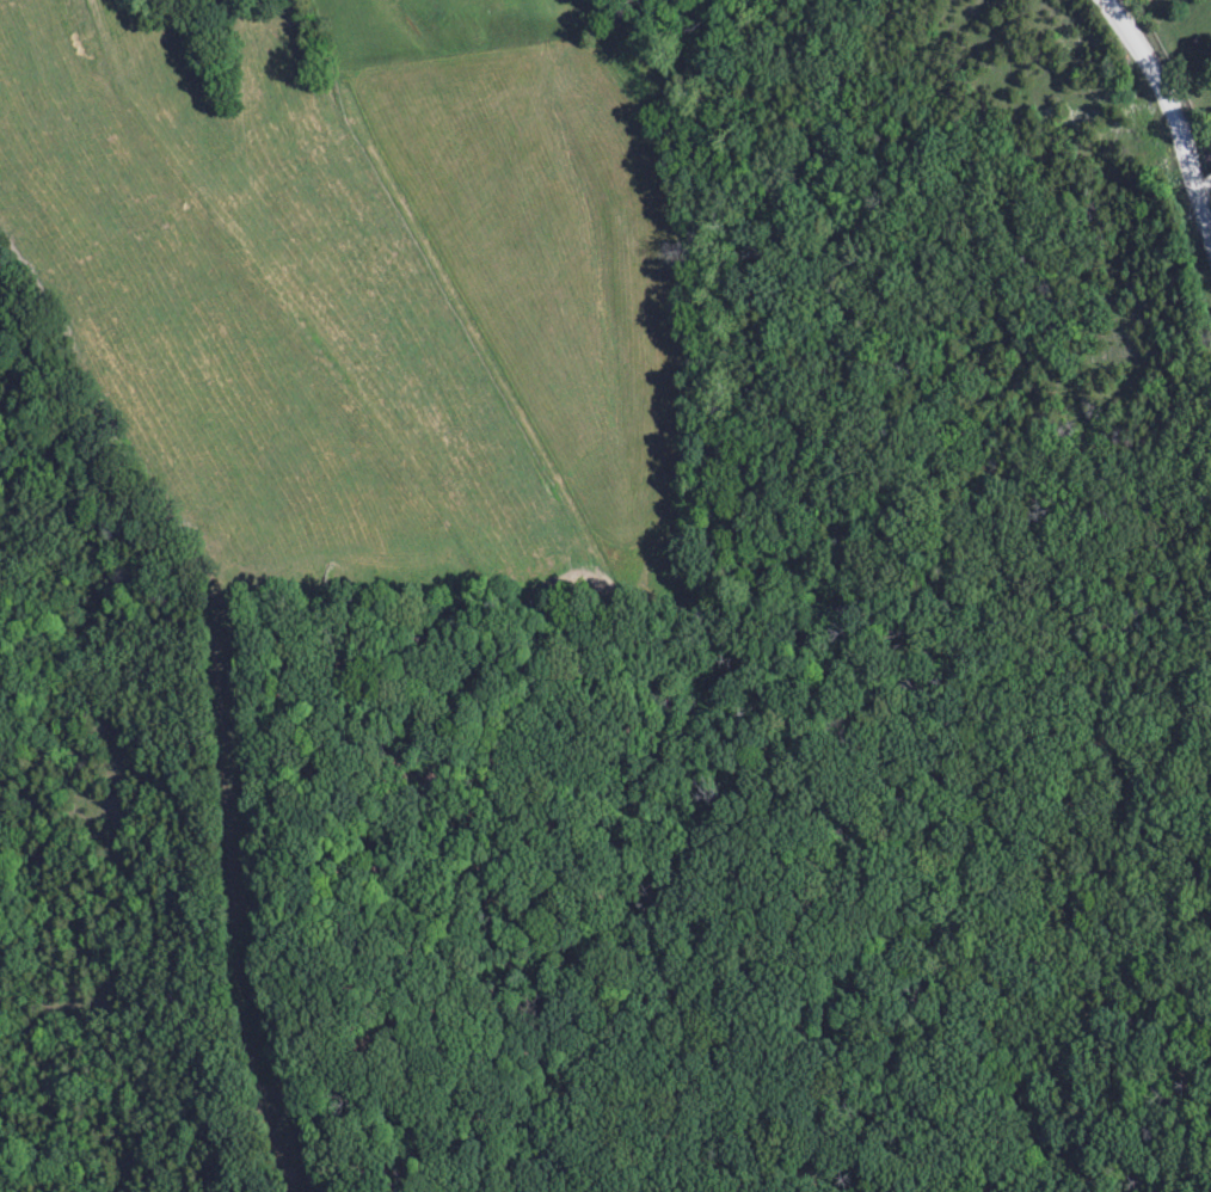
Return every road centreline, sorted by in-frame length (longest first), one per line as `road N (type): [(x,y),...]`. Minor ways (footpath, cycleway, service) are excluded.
road 1 (residential): [(1210,215),(1160,73),(1112,0)]

